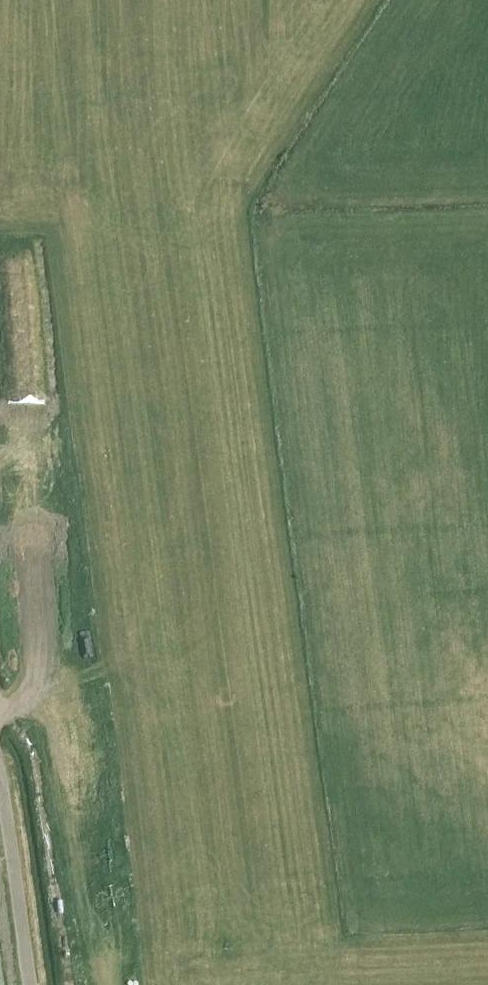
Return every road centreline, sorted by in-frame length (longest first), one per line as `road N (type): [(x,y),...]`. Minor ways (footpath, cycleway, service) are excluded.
road 1 (unclassified): [(31,984),(0,785)]

